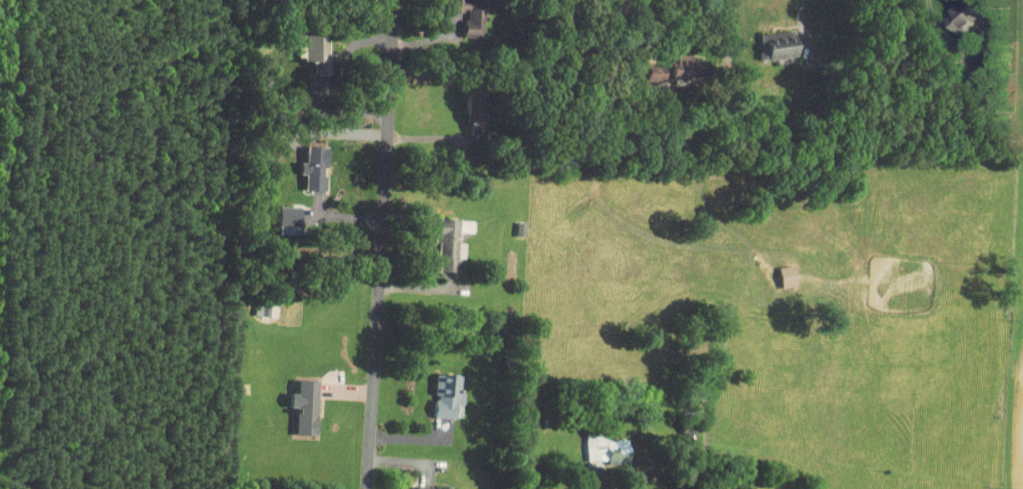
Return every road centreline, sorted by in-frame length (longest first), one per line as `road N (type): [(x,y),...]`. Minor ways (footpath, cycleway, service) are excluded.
road 1 (residential): [(367,488),(395,0)]

